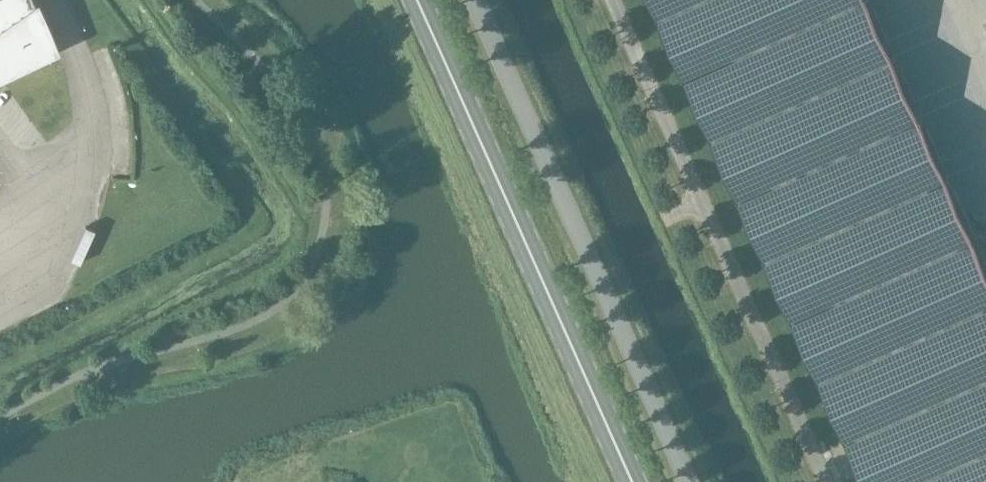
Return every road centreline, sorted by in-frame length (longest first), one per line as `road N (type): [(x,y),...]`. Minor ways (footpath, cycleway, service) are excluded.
road 1 (primary): [(632,481),(414,0)]
road 2 (unclassified): [(687,481),(474,0)]

